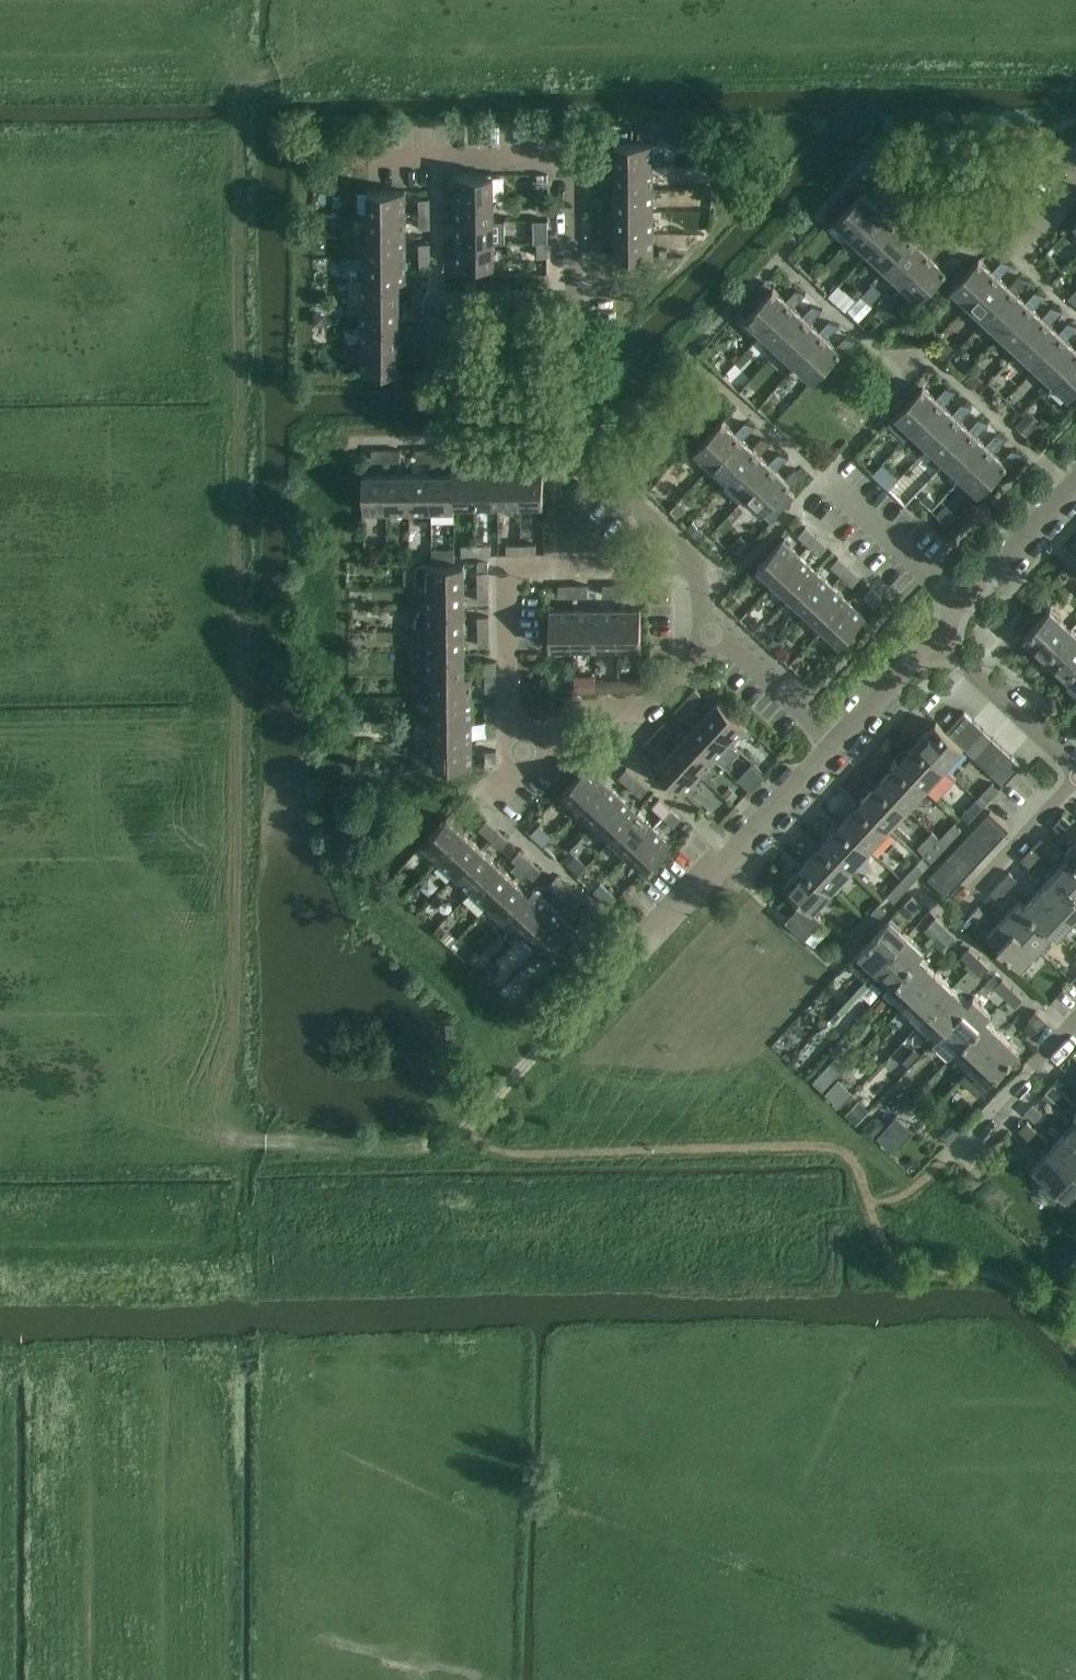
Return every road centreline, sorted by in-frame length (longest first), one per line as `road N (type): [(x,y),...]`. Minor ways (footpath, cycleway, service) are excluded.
road 1 (track): [(194,1240),(852,1215),(892,1203),(939,1164)]
road 2 (residential): [(689,564),(506,564),(508,718),(530,757)]
road 3 (residential): [(437,156),(438,333),(574,333)]
road 4 (residential): [(437,156),(570,156),(574,333)]
road 5 (residential): [(642,947),(836,743)]
road 6 (track): [(217,1139),(402,1146),(438,1144),(466,1130)]
road 7 (residential): [(530,757),(580,707),(652,707),(720,635)]
road 8 (residential): [(349,441),(579,448)]
road 9 (residential): [(939,1164),(1075,1022)]
road 10 (residential): [(936,638),(1075,769)]
road 11 (residential): [(962,604),(831,484)]
road 12 (residential): [(960,903),(1075,781)]
road 13 (residential): [(962,604),(1075,484)]
road 14 (residential): [(579,448),(689,564)]
road 15 (track): [(531,1061),(642,947)]
road 16 (residential): [(720,635),(836,743)]
road 17 (residential): [(836,743),(936,638)]

